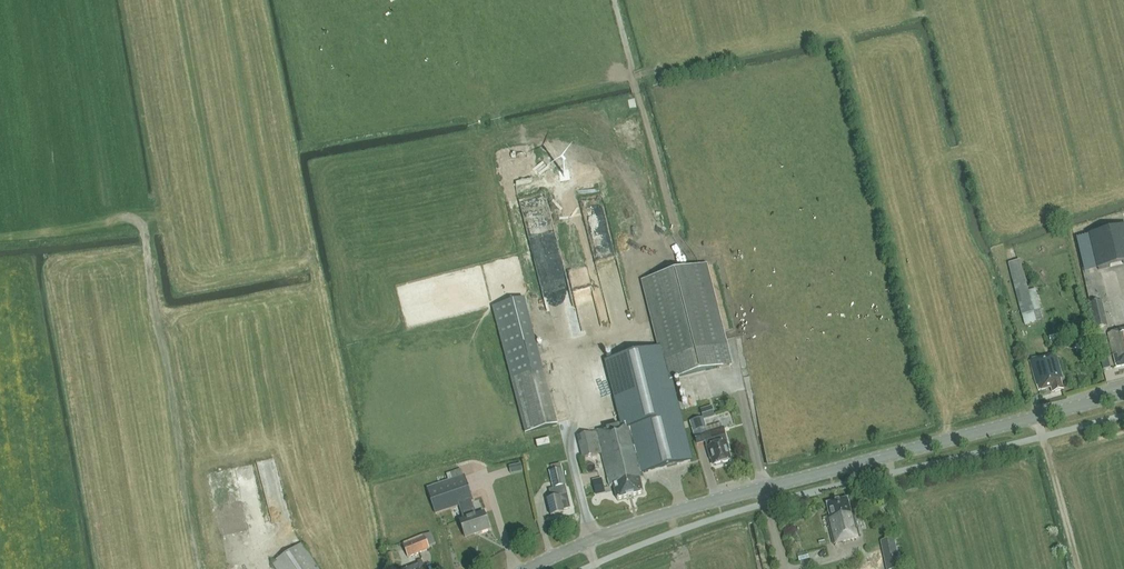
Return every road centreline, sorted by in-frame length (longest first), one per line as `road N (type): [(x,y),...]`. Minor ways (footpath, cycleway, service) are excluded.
road 1 (tertiary): [(529,568),(690,506),(1123,394)]

